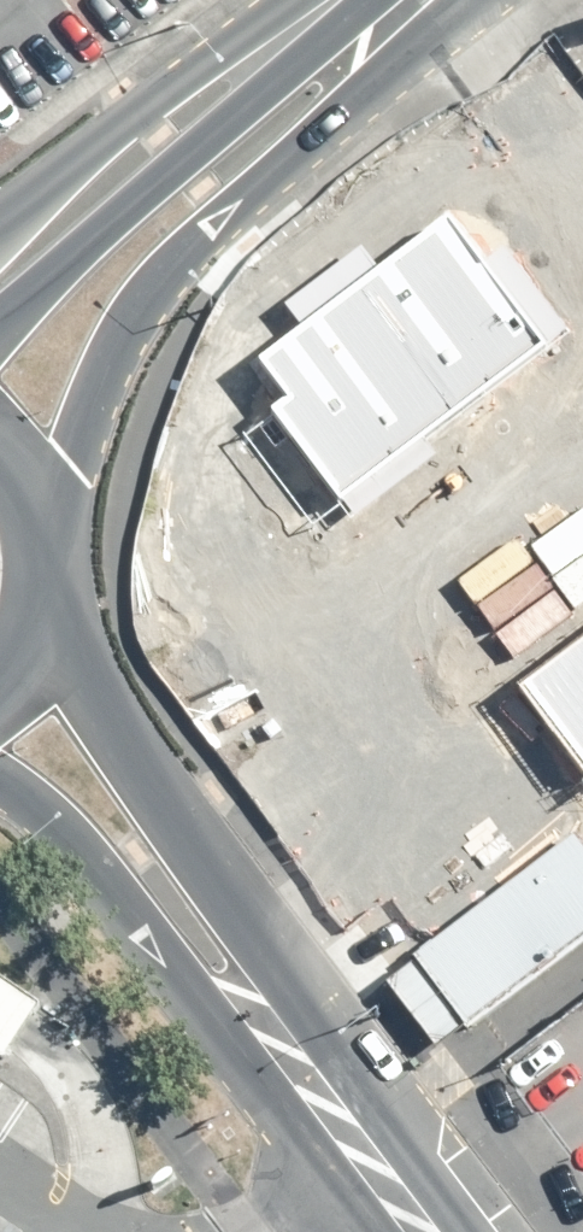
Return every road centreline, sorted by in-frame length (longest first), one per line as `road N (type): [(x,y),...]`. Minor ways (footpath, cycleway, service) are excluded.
road 1 (secondary): [(45,568),(82,674),(122,740),(227,903),(472,1231)]
road 2 (secondary): [(374,37),(341,117),(225,216),(159,292),(114,359),(37,523)]
road 3 (secondary): [(373,1231),(83,852),(0,784)]
road 4 (secondary): [(0,328),(295,65),(374,37)]
road 5 (secondary): [(0,225),(136,111),(295,0)]
road 6 (secondary): [(45,568),(39,628),(0,687)]

